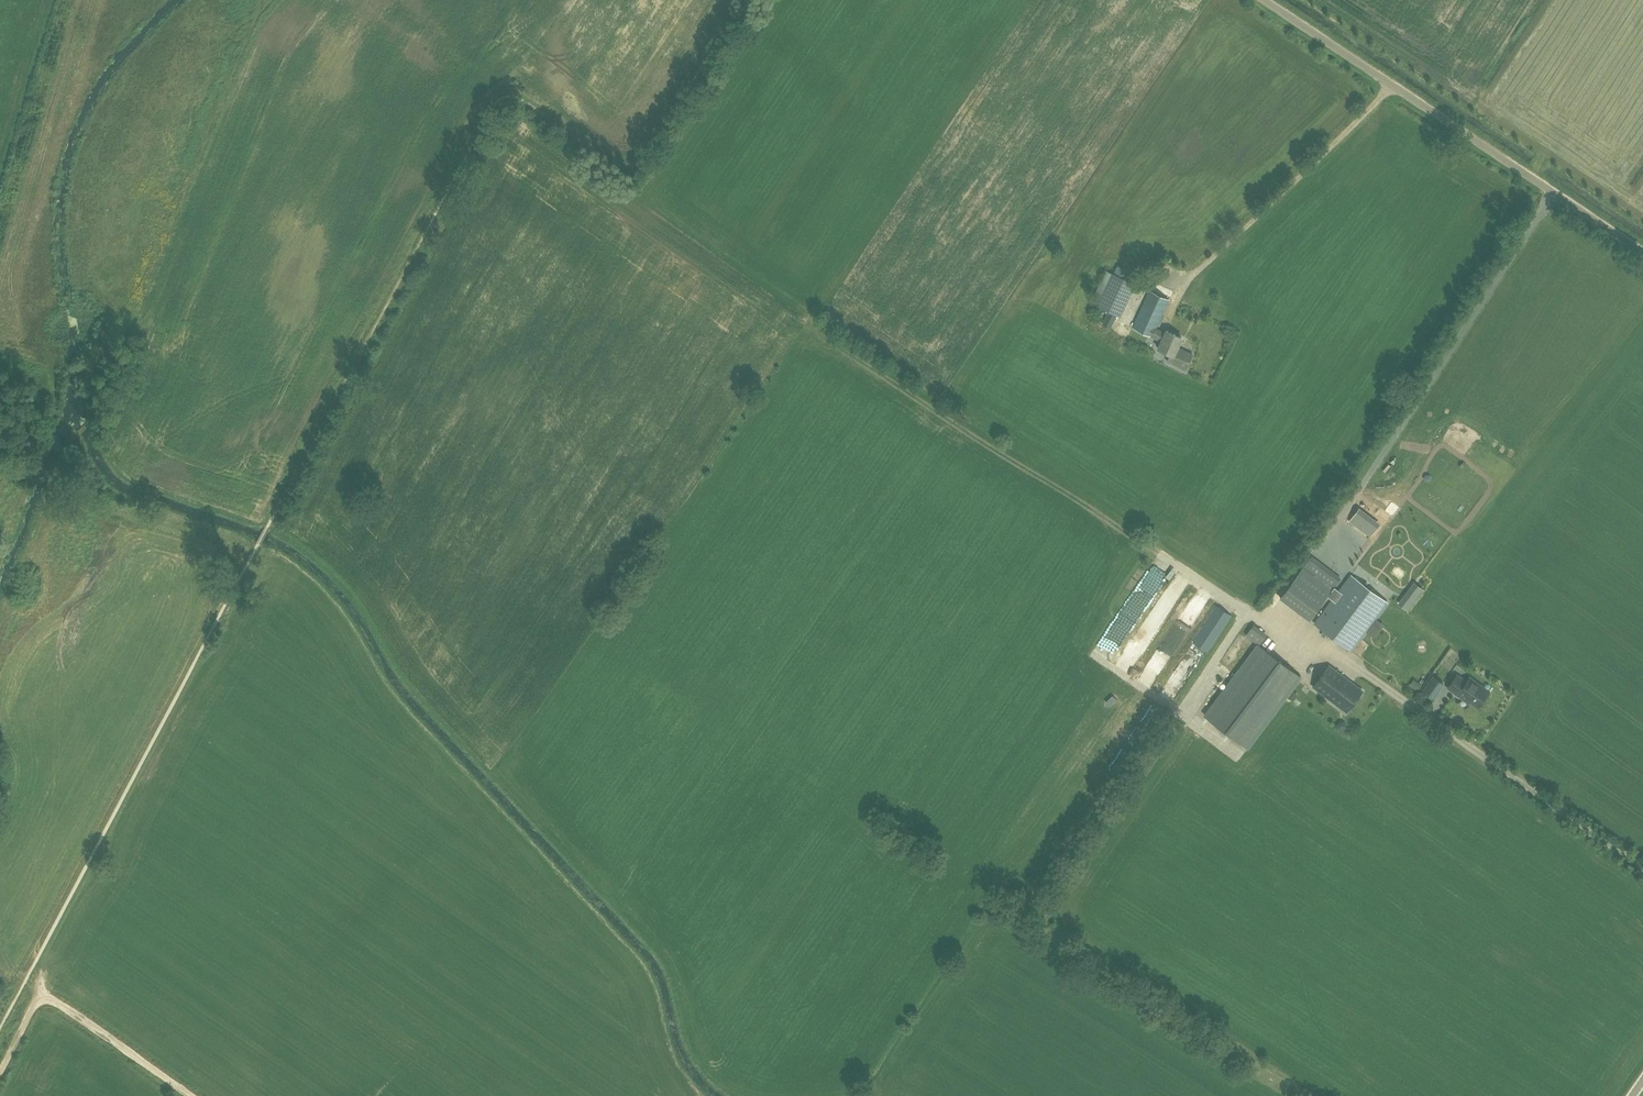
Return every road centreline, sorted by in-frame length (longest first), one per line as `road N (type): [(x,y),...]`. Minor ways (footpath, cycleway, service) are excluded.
road 1 (unclassified): [(1642,254),(1264,0)]
road 2 (track): [(0,1071),(33,1009),(50,1000),(192,1095)]
road 3 (track): [(257,545),(119,497),(99,487),(72,446)]

